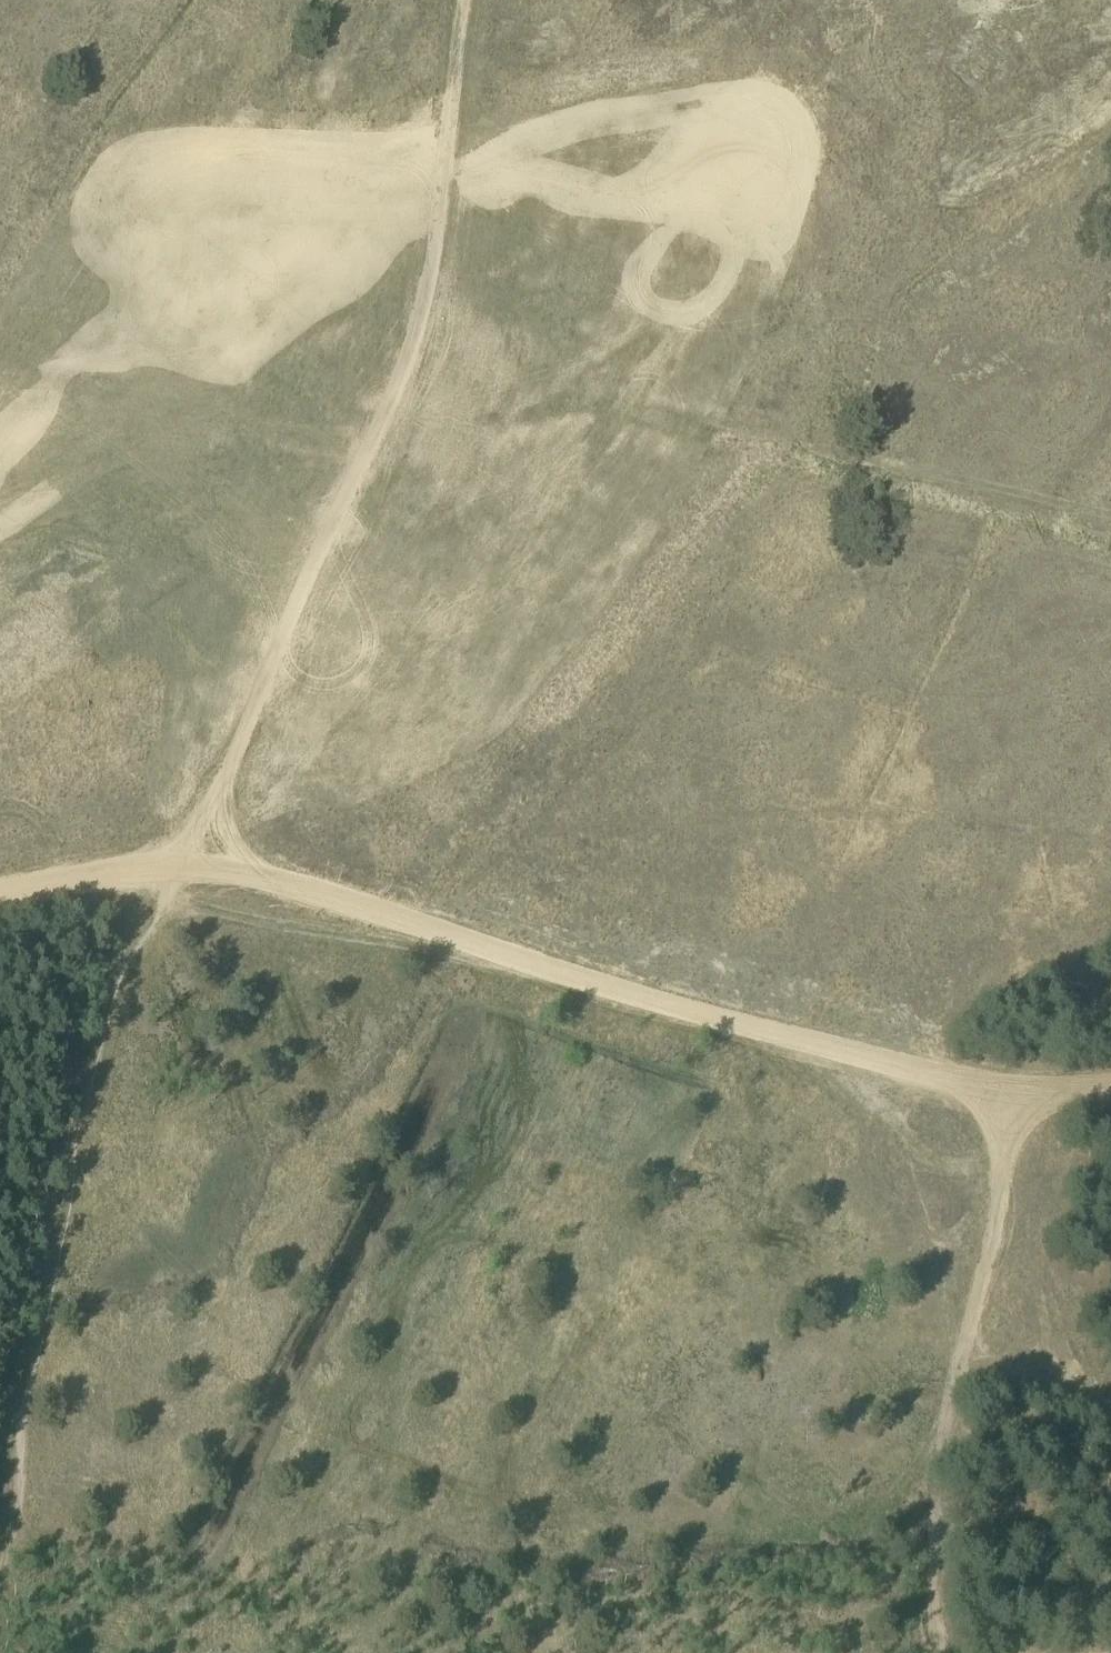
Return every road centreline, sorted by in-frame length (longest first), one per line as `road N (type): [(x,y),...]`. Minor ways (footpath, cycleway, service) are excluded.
road 1 (track): [(183,873),(306,890),(1013,1111),(929,1555),(954,1652)]
road 2 (track): [(467,0),(399,405),(183,873),(132,886)]

